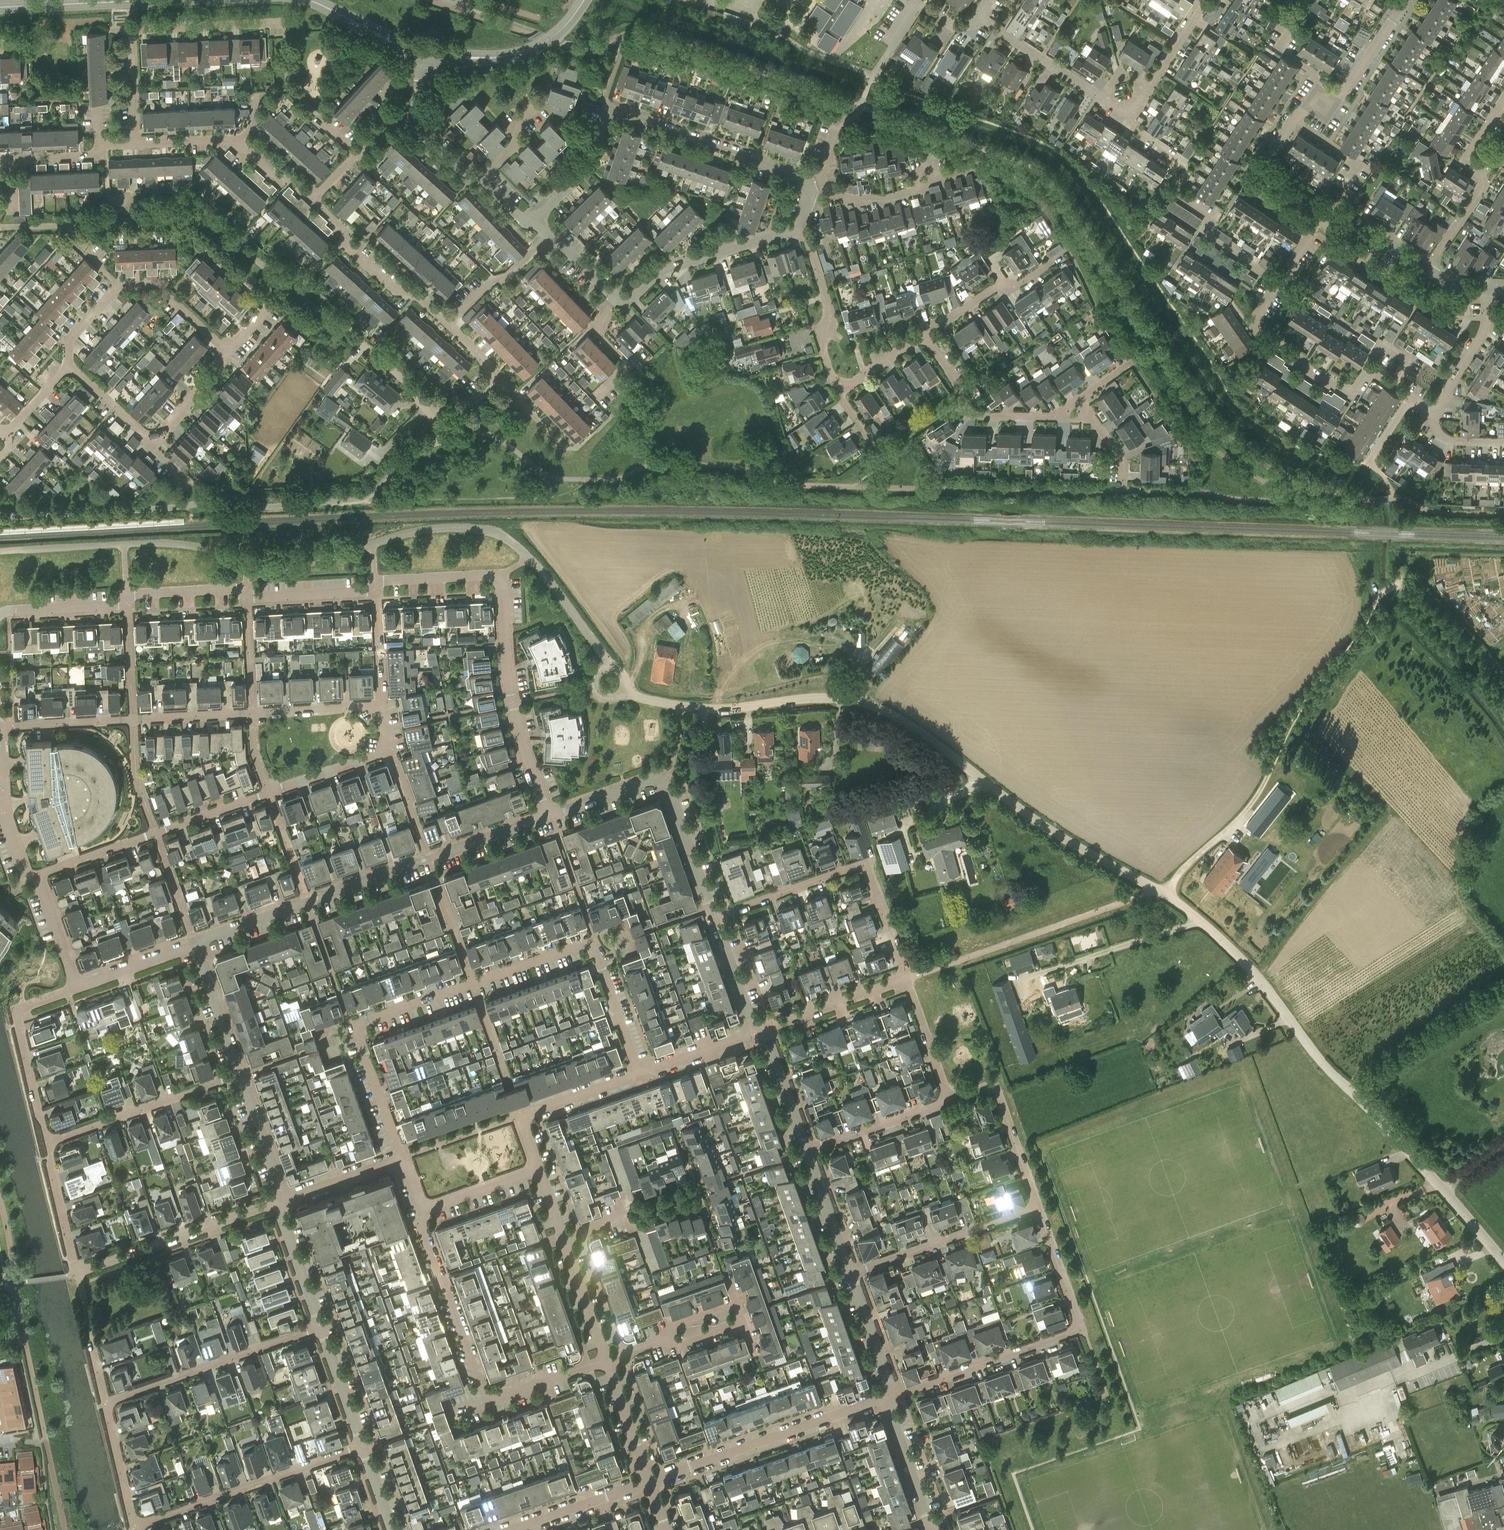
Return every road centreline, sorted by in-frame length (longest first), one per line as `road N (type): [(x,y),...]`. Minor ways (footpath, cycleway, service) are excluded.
road 1 (unclassified): [(1503,1261),(1331,1073),(1231,949),(1182,907),(1037,822),(917,730),(842,699),(705,709),(638,697)]
road 2 (tertiary): [(0,615),(115,607),(138,594),(364,593),(387,580),(494,576),(502,584),(511,703),(548,817)]
road 3 (residential): [(401,1158),(357,1024),(590,943),(639,1074)]
road 4 (residential): [(69,371),(70,338),(111,292),(159,291),(225,354),(159,437),(146,438),(74,371)]
road 5 (residential): [(382,706),(391,750),(40,875)]
road 6 (track): [(1166,896),(1264,787),(1302,707),(1355,642),(1376,601),(1418,570)]
road 7 (residential): [(536,221),(590,166),(609,110),(809,180),(798,229)]
road 8 (residential): [(0,728),(382,706)]
road 9 (residential): [(196,946),(548,817)]
road 10 (residential): [(888,1397),(1072,1333),(1078,1324),(1038,1207)]
road 11 (residential): [(906,980),(865,864),(713,917)]
road 12 (tertiary): [(713,917),(664,784),(654,779),(548,817)]
road 13 (residential): [(649,1481),(888,1397)]
road 14 (residential): [(133,1526),(363,1447)]
road 15 (residential): [(104,1402),(320,1326)]
road 16 (residential): [(1391,386),(1362,378),(1354,390),(1341,391),(1256,335),(1254,320),(1278,281)]
road 17 (track): [(1503,641),(1491,652),(1418,570),(1431,556),(1503,557)]
road 18 (residential): [(76,1273),(280,1200)]
road 19 (residential): [(241,1074),(47,1141)]
road 20 (residential): [(489,1401),(436,1271),(423,1211)]
road 21 (residential): [(615,299),(629,299),(661,269),(798,229)]
road 22 (residential): [(851,1273),(1038,1207)]
road 23 (residential): [(134,143),(235,142),(312,199)]
road 24 (residential): [(47,1141),(16,1018),(23,1007),(76,989)]
road 25 (residential): [(447,323),(416,294),(394,289),(312,199)]
road 26 (residential): [(539,1170),(520,1116),(639,1074)]
road 27 (residential): [(1059,417),(969,412),(923,336)]
road 28 (tertiary): [(427,55),(520,53),(554,36),(584,0)]
road 29 (residential): [(1038,1207),(993,1086),(949,1101)]
road 30 (residential): [(843,383),(832,380),(821,339),(830,316),(798,229)]
road 31 (tertiary): [(0,8),(170,0)]
road 32 (residential): [(1484,134),(1464,163),(1481,174),(1483,186),(1428,270)]
road 33 (residential): [(412,125),(460,171),(480,176),(521,221),(536,221)]
road 34 (residential): [(759,1032),(906,980)]
road 35 (residential): [(283,25),(131,31)]
road 36 (residential): [(1278,281),(1206,234),(1208,219),(1167,192)]
road 37 (residential): [(923,336),(1053,261)]
road 38 (residential): [(808,1151),(949,1101)]
road 39 (residential): [(1102,98),(978,17)]
road 40 (residential): [(514,1529),(649,1481)]
road 41 (residential): [(1435,414),(1486,327),(1486,289)]
road 42 (residential): [(0,161),(89,157),(106,144),(134,143)]
road 43 (tertiary): [(929,1529),(888,1397)]
road 44 (residential): [(1404,0),(1350,88),(1321,104)]
road 45 (residential): [(196,946),(241,1074)]
road 46 (residential): [(447,323),(550,235)]
road 47 (residential): [(76,1273),(47,1141)]
road 48 (residential): [(312,199),(383,122),(412,125)]
road 49 (residential): [(280,1200),(320,1326)]
road 50 (residential): [(241,1074),(280,1200)]
road 51 (tertiary): [(308,0),(427,55)]
road 52 (residential): [(607,1360),(563,1237)]
road 53 (tertiary): [(888,1397),(851,1273)]
road 54 (tertiary): [(851,1273),(808,1151)]
road 55 (tertiary): [(808,1151),(759,1032)]
road 56 (residential): [(949,1101),(906,980)]
road 57 (residential): [(320,1326),(363,1447)]
road 58 (residential): [(649,1481),(607,1360)]
road 59 (residential): [(280,1200),(401,1158)]
road 60 (residential): [(76,989),(196,946)]
road 61 (residential): [(133,1526),(104,1402)]
road 62 (residential): [(639,1074),(759,1032)]
road 63 (residential): [(1319,210),(1346,216),(1428,270)]
road 64 (residential): [(489,1401),(607,1360)]
road 65 (tertiary): [(759,1032),(713,917)]
road 66 (residential): [(423,1211),(539,1170)]
road 67 (residential): [(978,17),(955,27),(919,2),(891,48)]
road 68 (residential): [(40,875),(28,878),(6,822),(2,773)]
road 69 (residential): [(1293,121),(1270,155),(1274,182),(1319,210)]
road 70 (residential): [(40,875),(76,989)]

